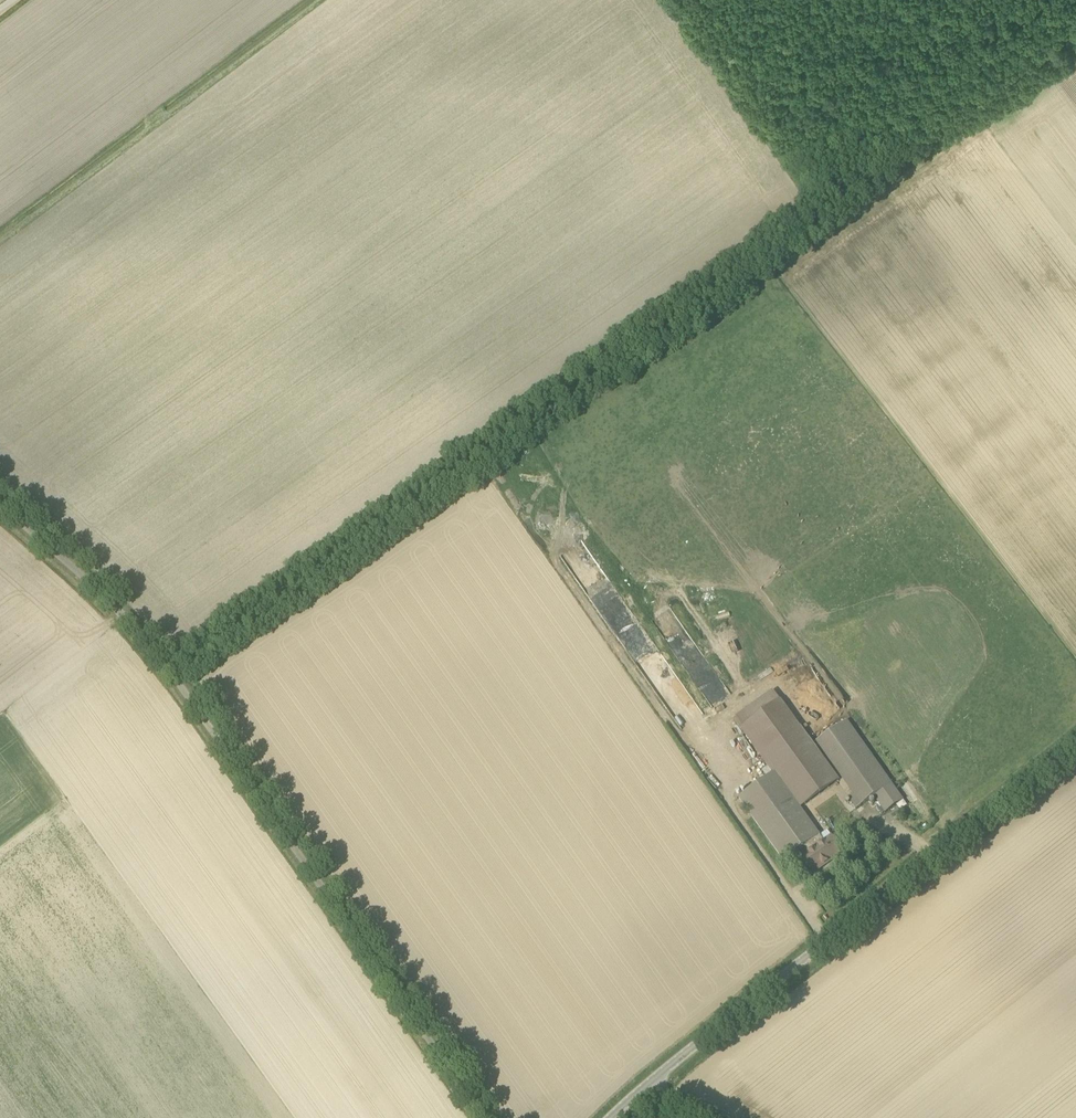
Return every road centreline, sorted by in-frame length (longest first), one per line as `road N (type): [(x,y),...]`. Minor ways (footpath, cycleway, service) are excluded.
road 1 (unclassified): [(485,1117),(146,630),(0,502)]
road 2 (unclassified): [(612,1117),(1075,743)]
road 3 (track): [(325,0),(0,241)]

